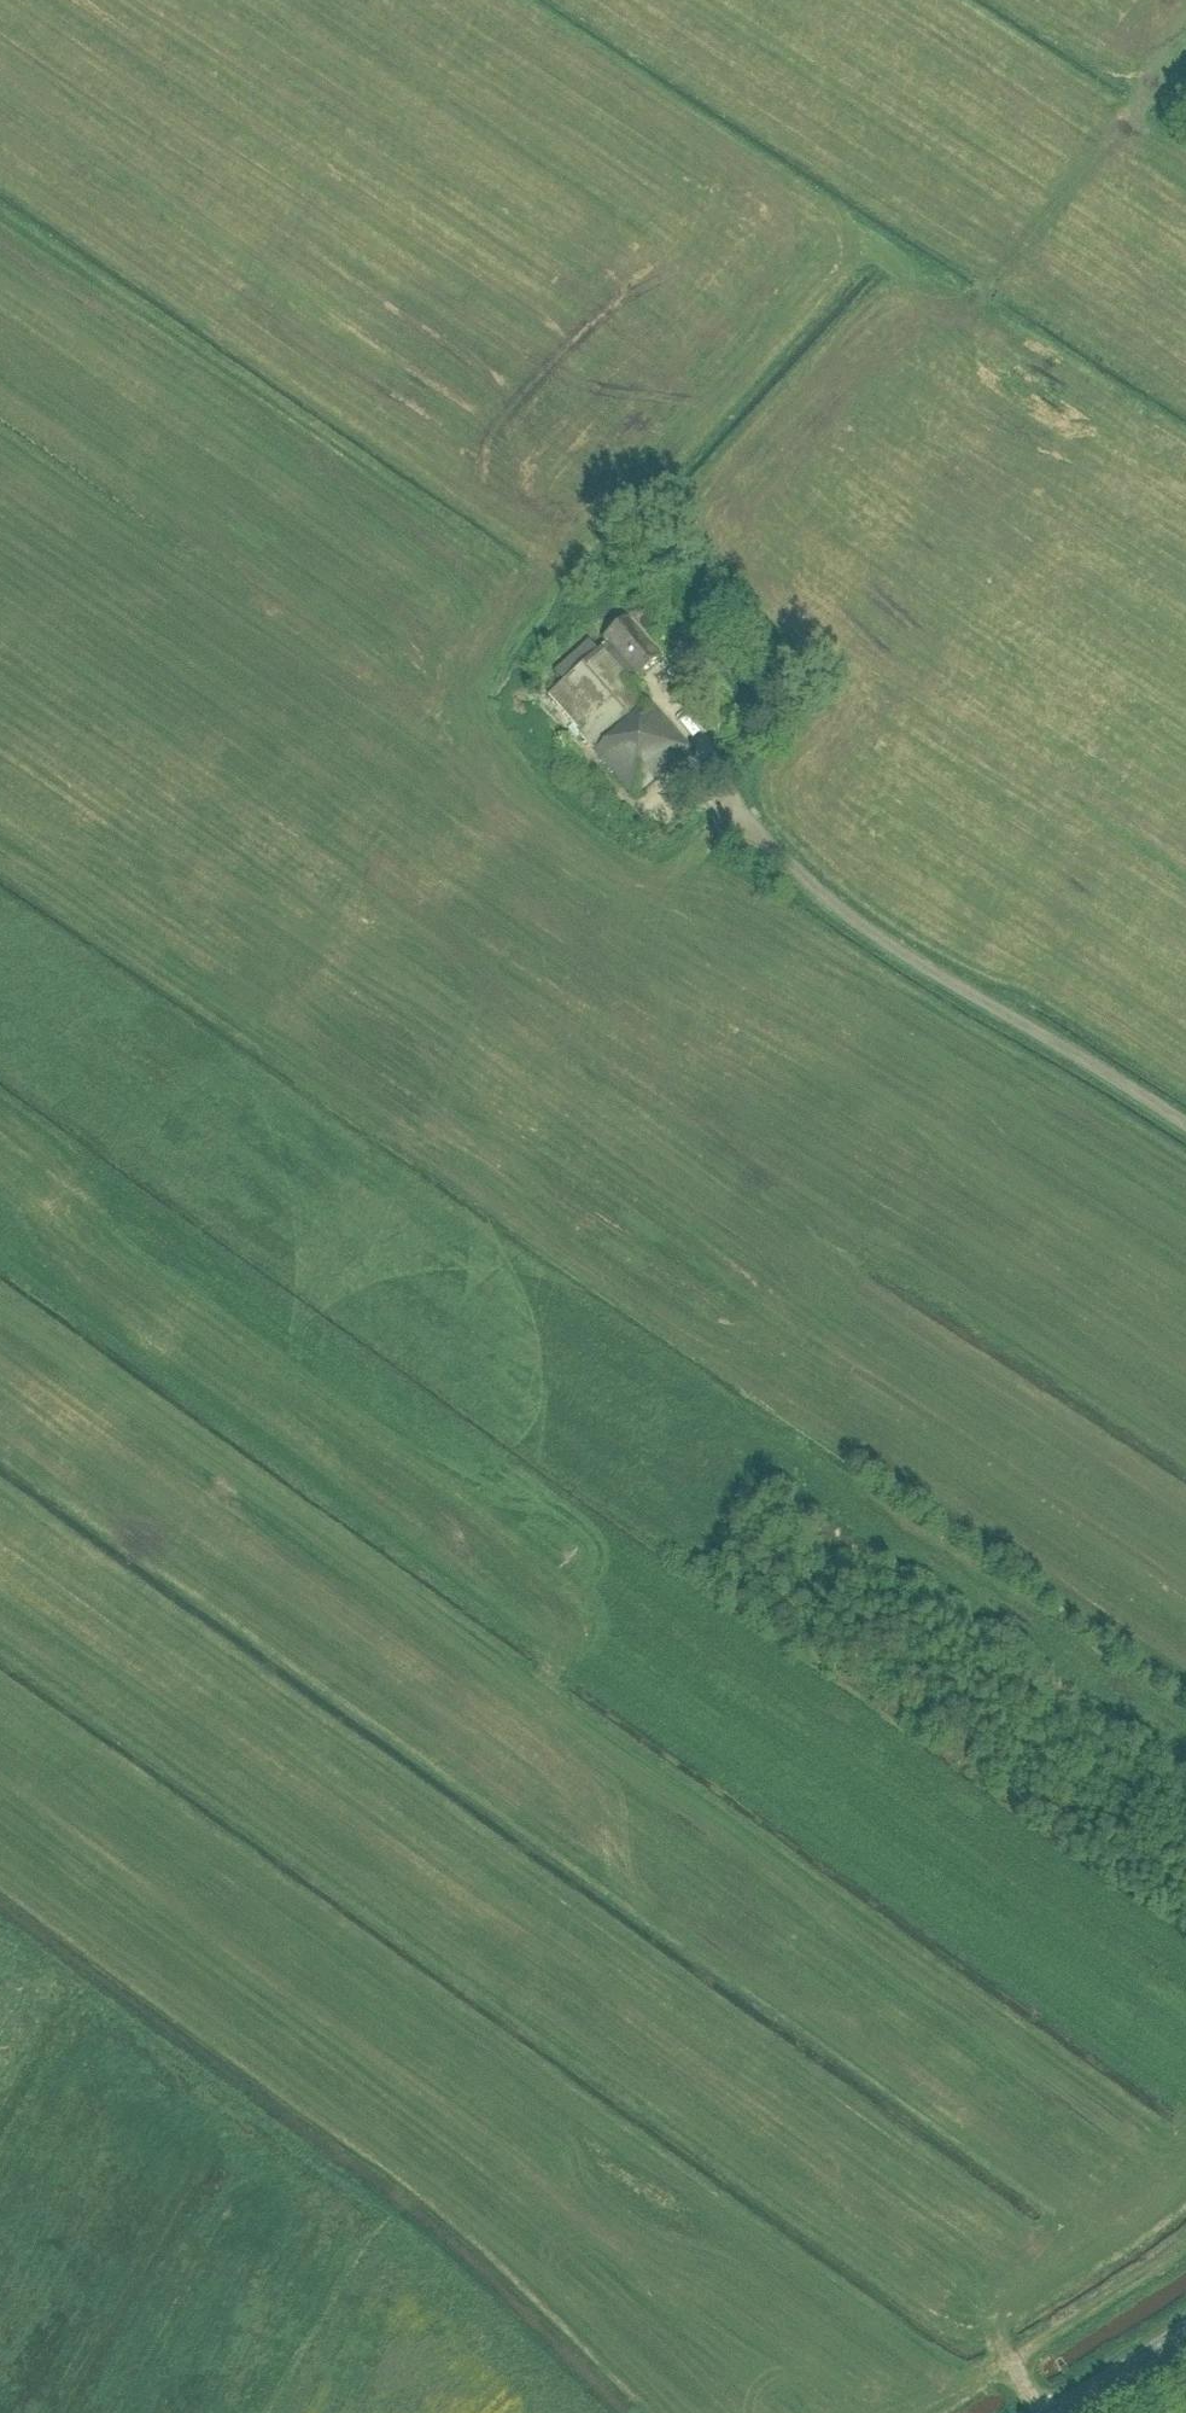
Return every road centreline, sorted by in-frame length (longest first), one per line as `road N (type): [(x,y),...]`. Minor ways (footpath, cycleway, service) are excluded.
road 1 (track): [(988,2319),(1010,2360),(1185,2243)]
road 2 (tertiary): [(1065,2412),(1185,2334)]

